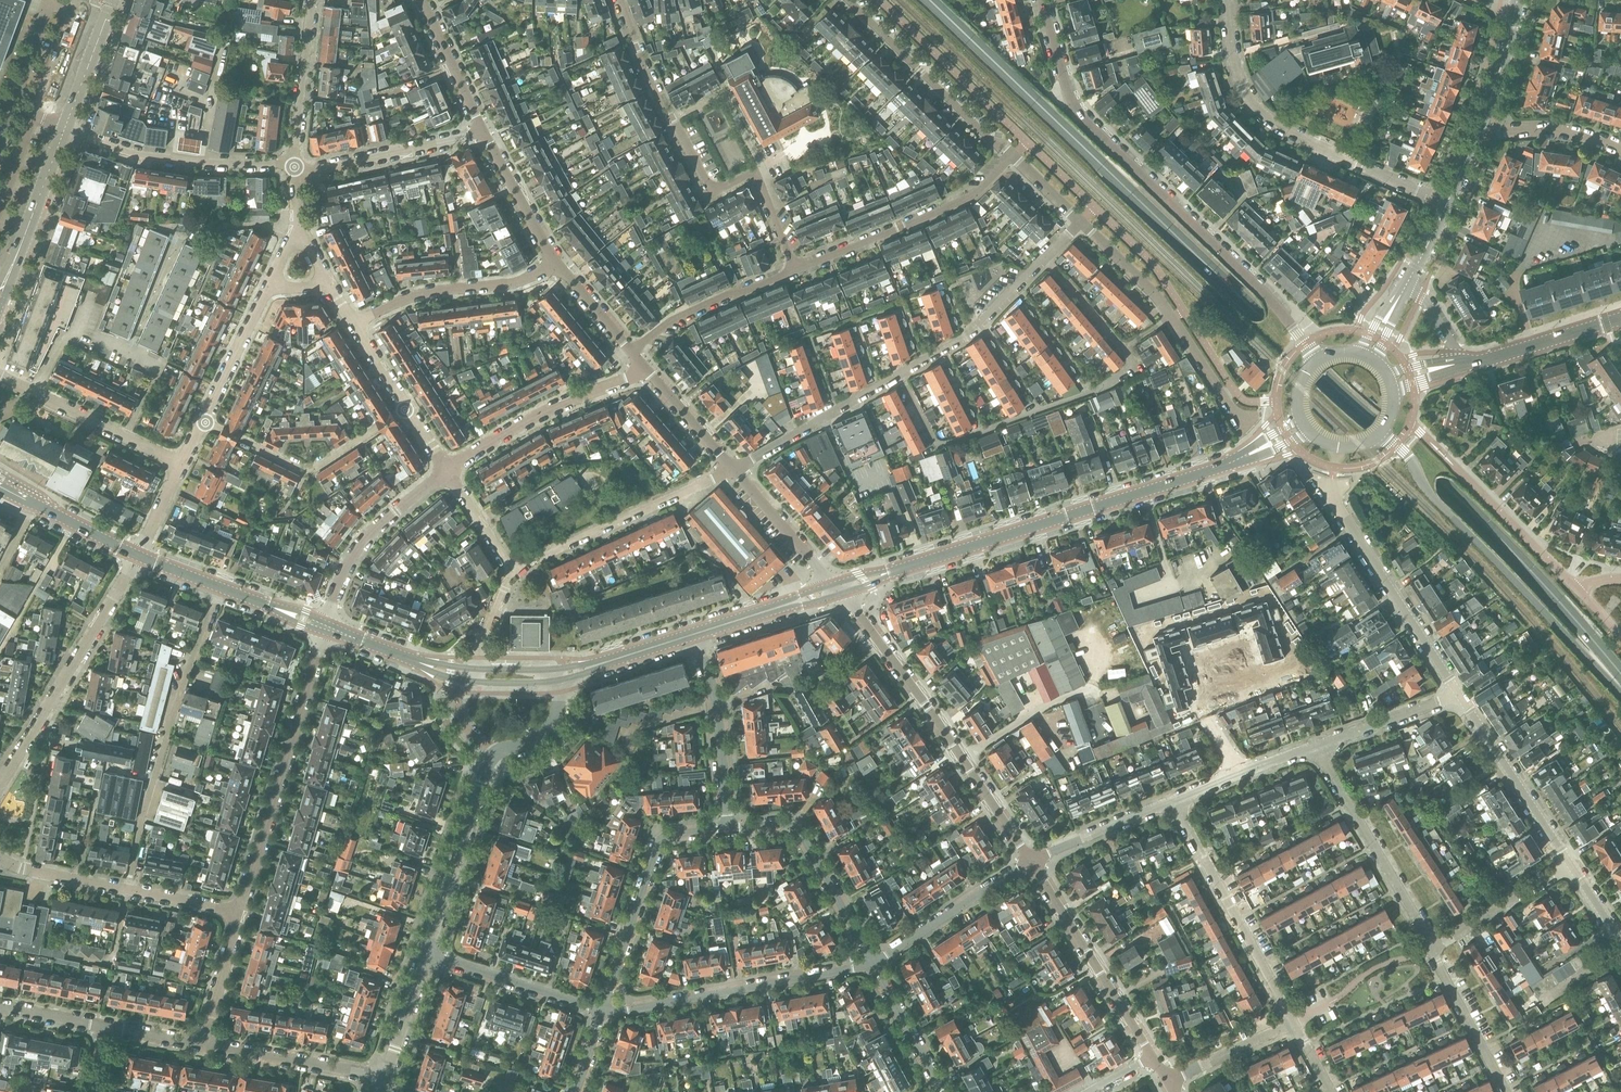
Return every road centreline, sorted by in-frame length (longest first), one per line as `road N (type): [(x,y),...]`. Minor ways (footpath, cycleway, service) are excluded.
road 1 (secondary): [(921,0),(1437,479),(1620,675)]
road 2 (tertiary): [(1318,361),(1259,286),(1080,115),(1042,0)]
road 3 (tertiary): [(841,590),(1224,466)]
road 4 (residential): [(796,271),(755,174),(713,192),(648,77),(619,0)]
road 5 (secondary): [(1381,434),(1620,693)]
road 6 (residential): [(1447,204),(1275,125),(1257,109),(1232,55),(1228,0)]
road 7 (residential): [(901,372),(941,446),(1135,371),(1125,350)]
road 8 (residential): [(240,915),(323,626)]
road 9 (residential): [(873,963),(603,1012)]
road 10 (residential): [(0,786),(138,556)]
road 11 (residential): [(1294,1022),(1171,803)]
road 12 (residential): [(603,1012),(656,837),(723,825)]
road 13 (residential): [(1458,695),(1336,498),(1336,479)]
road 14 (residential): [(796,271),(963,200),(1013,155)]
road 15 (residential): [(240,915),(0,858)]
road 16 (residential): [(733,469),(511,570)]
road 17 (residential): [(65,128),(151,156),(295,167)]
road 18 (residential): [(1315,747),(1432,950)]
road 19 (residential): [(1620,579),(1579,590),(1443,455)]
road 20 (residential): [(1153,1057),(1030,860)]
road 21 (residential): [(408,409),(301,469),(203,421)]
road 22 (residential): [(873,963),(798,834),(777,821),(723,825)]
road 23 (residential): [(851,0),(1013,155)]
road 24 (residential): [(448,471),(571,398),(646,369)]
road 25 (residential): [(354,323),(415,295),(518,283),(558,264)]
road 26 (residential): [(425,954),(496,752)]
road 27 (residential): [(962,759),(841,590)]
road 28 (residential): [(448,471),(360,541),(323,626)]
road 29 (residential): [(1571,866),(1458,695)]
road 30 (residential): [(183,464),(0,376)]
road 31 (tertiary): [(323,626),(138,556)]
road 32 (residential): [(723,825),(713,689),(693,634)]
road 33 (residential): [(901,372),(733,469)]
road 34 (residential): [(295,167),(316,171),(483,132)]
road 35 (residential): [(1030,860),(873,963)]
road 36 (residential): [(603,1012),(425,954)]
road 37 (residential): [(386,1076),(203,1045)]
road 38 (residential): [(1045,260),(977,324),(901,372)]
road 39 (residential): [(633,351),(682,317),(796,271)]
road 40 (tertiary): [(0,297),(65,128)]
road 41 (residential): [(295,167),(312,0)]
road 42 (residential): [(1200,702),(1258,674),(1248,639),(1189,658)]
road 43 (residential): [(1571,866),(1432,950)]
road 44 (residential): [(841,590),(733,469)]
road 45 (tertiary): [(138,556),(0,486)]
road 46 (tertiary): [(693,634),(841,590)]
road 47 (residential): [(1458,695),(1315,747)]
road 48 (residential): [(1171,803),(1030,860)]
road 49 (residential): [(558,264),(483,132)]
road 50 (residential): [(203,421),(270,288)]
road 51 (residential): [(943,1091),(873,963)]
road 52 (residential): [(483,132),(424,0)]
road 53 (tertiary): [(459,674),(323,626)]
road 54 (residential): [(1482,123),(1579,134),(1620,149)]
road 55 (secondary): [(1486,358),(1620,319)]
road 56 (tertiary): [(65,128),(113,0)]
road 57 (tertiary): [(563,675),(693,634)]
road 58 (residential): [(203,1045),(240,915)]
road 59 (residential): [(1081,220),(1171,318)]
road 60 (residential): [(733,469),(646,369)]
road 61 (residential): [(386,1076),(425,954)]
road 62 (residential): [(1171,318),(1244,422)]
road 63 (tertiary): [(1482,123),(1516,6)]
road 64 (residential): [(1030,860),(962,759)]
road 65 (residential): [(1125,350),(1045,260)]

